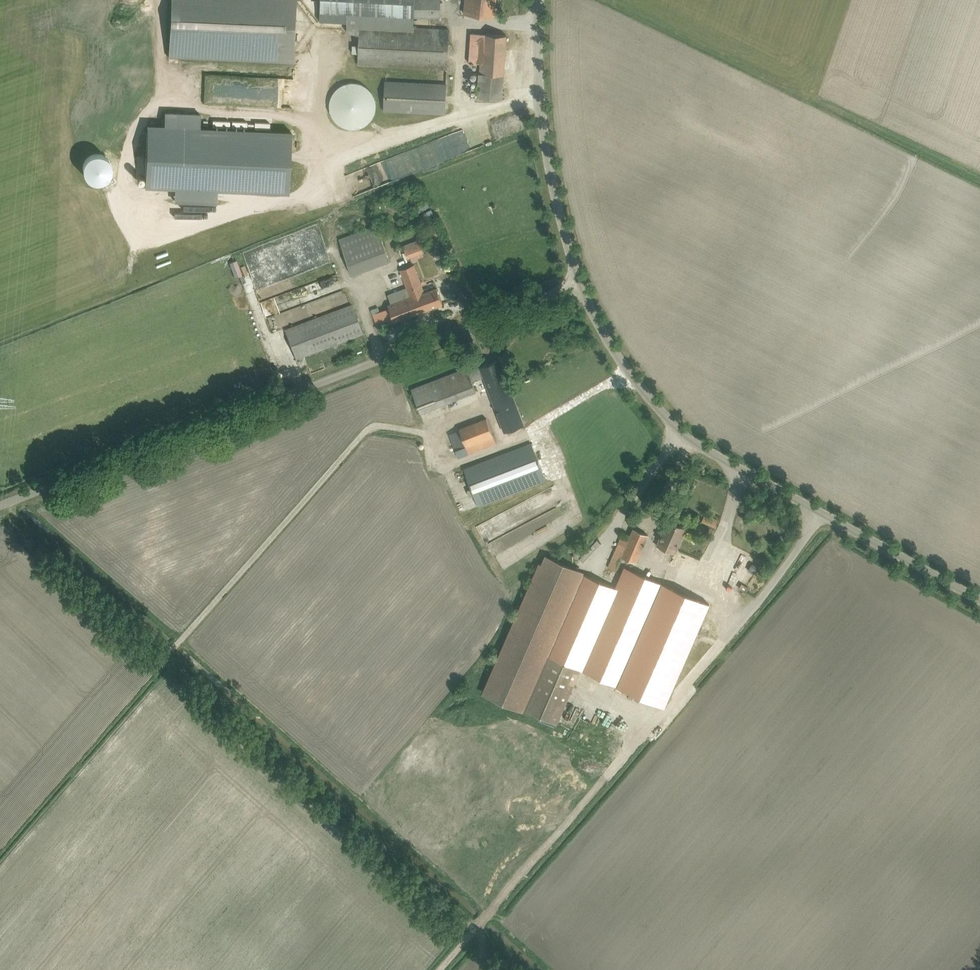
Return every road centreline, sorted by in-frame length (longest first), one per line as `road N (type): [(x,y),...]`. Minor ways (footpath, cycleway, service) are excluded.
road 1 (track): [(0,852),(372,429),(435,436)]
road 2 (unclassified): [(0,510),(582,297)]
road 3 (unclassified): [(979,605),(683,437),(640,395),(582,297)]
road 4 (unclassified): [(582,297),(547,135),(543,0)]
road 5 (track): [(442,969),(614,774)]

